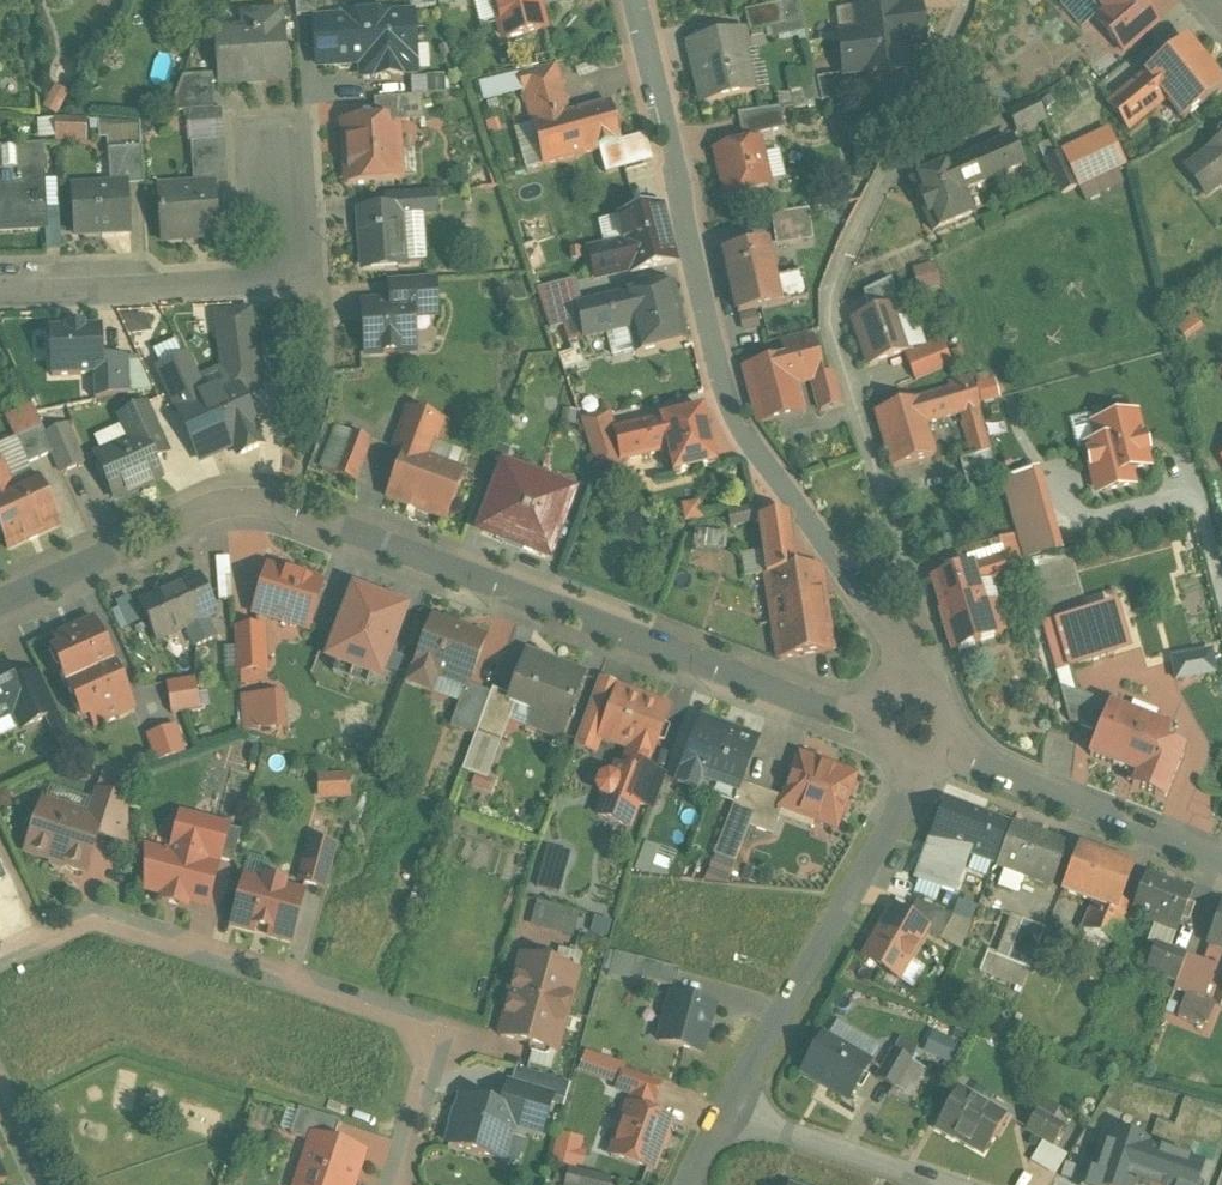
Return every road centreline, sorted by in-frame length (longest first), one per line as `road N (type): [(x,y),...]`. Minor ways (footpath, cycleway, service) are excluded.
road 1 (residential): [(876,718),(259,499),(167,522),(0,602)]
road 2 (residential): [(635,0),(741,405),(882,615),(908,674)]
road 3 (residential): [(963,0),(837,258),(830,295),(922,595),(918,675)]
road 4 (residential): [(395,1184),(429,1067),(428,1035),(409,1022),(102,918),(86,917),(0,960)]
road 5 (residential): [(723,1114),(898,800),(917,746)]
road 6 (residential): [(0,292),(268,278),(294,263),(303,244),(302,161)]
road 7 (residential): [(942,728),(1069,797),(1221,859)]
road 8 (residential): [(936,1184),(723,1114)]

